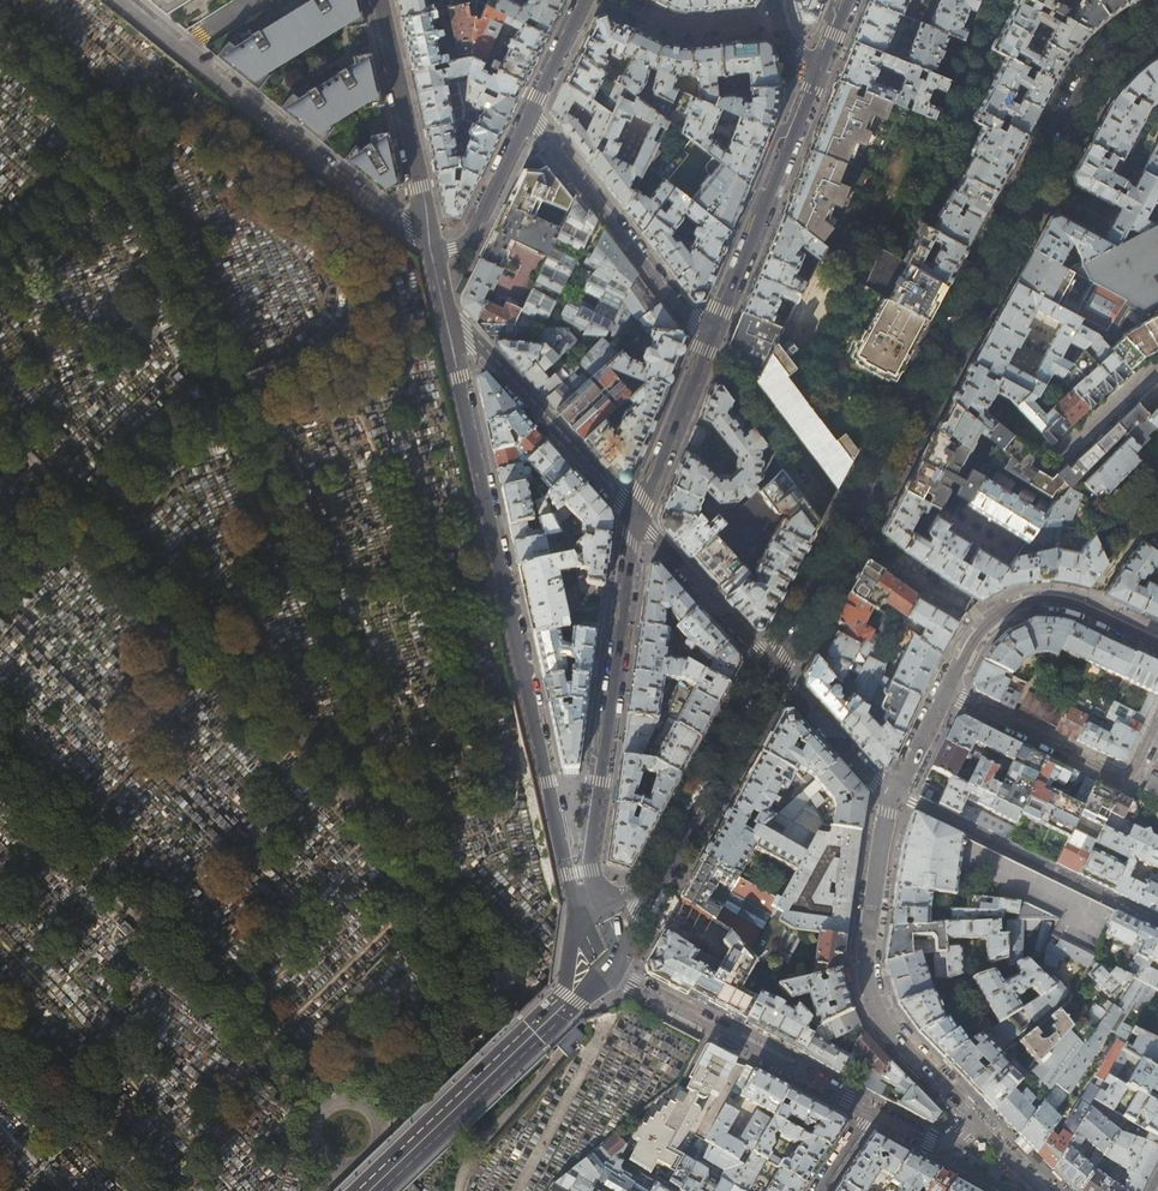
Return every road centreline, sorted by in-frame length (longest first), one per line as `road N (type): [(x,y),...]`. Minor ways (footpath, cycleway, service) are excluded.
road 1 (tertiary): [(1157,23),(1107,59),(1082,98),(776,671)]
road 2 (residential): [(447,313),(582,919)]
road 3 (residential): [(122,0),(435,258)]
road 4 (tertiary): [(605,909),(588,859),(637,519)]
road 5 (residential): [(972,1117),(888,1031),(867,984),(892,795)]
road 6 (residential): [(610,966),(871,1111)]
road 7 (tertiary): [(709,342),(821,68)]
road 8 (residential): [(531,112),(709,342)]
road 9 (residential): [(637,519),(447,313)]
road 10 (tertiary): [(570,999),(371,1190)]
road 11 (residential): [(942,692),(984,627),(1036,600),(1082,606),(1157,644)]
road 12 (residential): [(942,692),(1128,780),(1157,728)]
road 13 (residential): [(379,0),(435,258)]
road 14 (tertiary): [(776,671),(673,859)]
road 15 (residential): [(637,519),(776,671)]
road 16 (tertiary): [(637,519),(709,342)]
road 17 (residential): [(531,112),(464,244),(435,258)]
road 18 (residential): [(892,795),(776,671)]
road 19 (residential): [(871,1111),(943,1151),(972,1117)]
road 20 (residential): [(584,0),(531,112)]
road 21 (residential): [(1157,366),(1066,450)]

